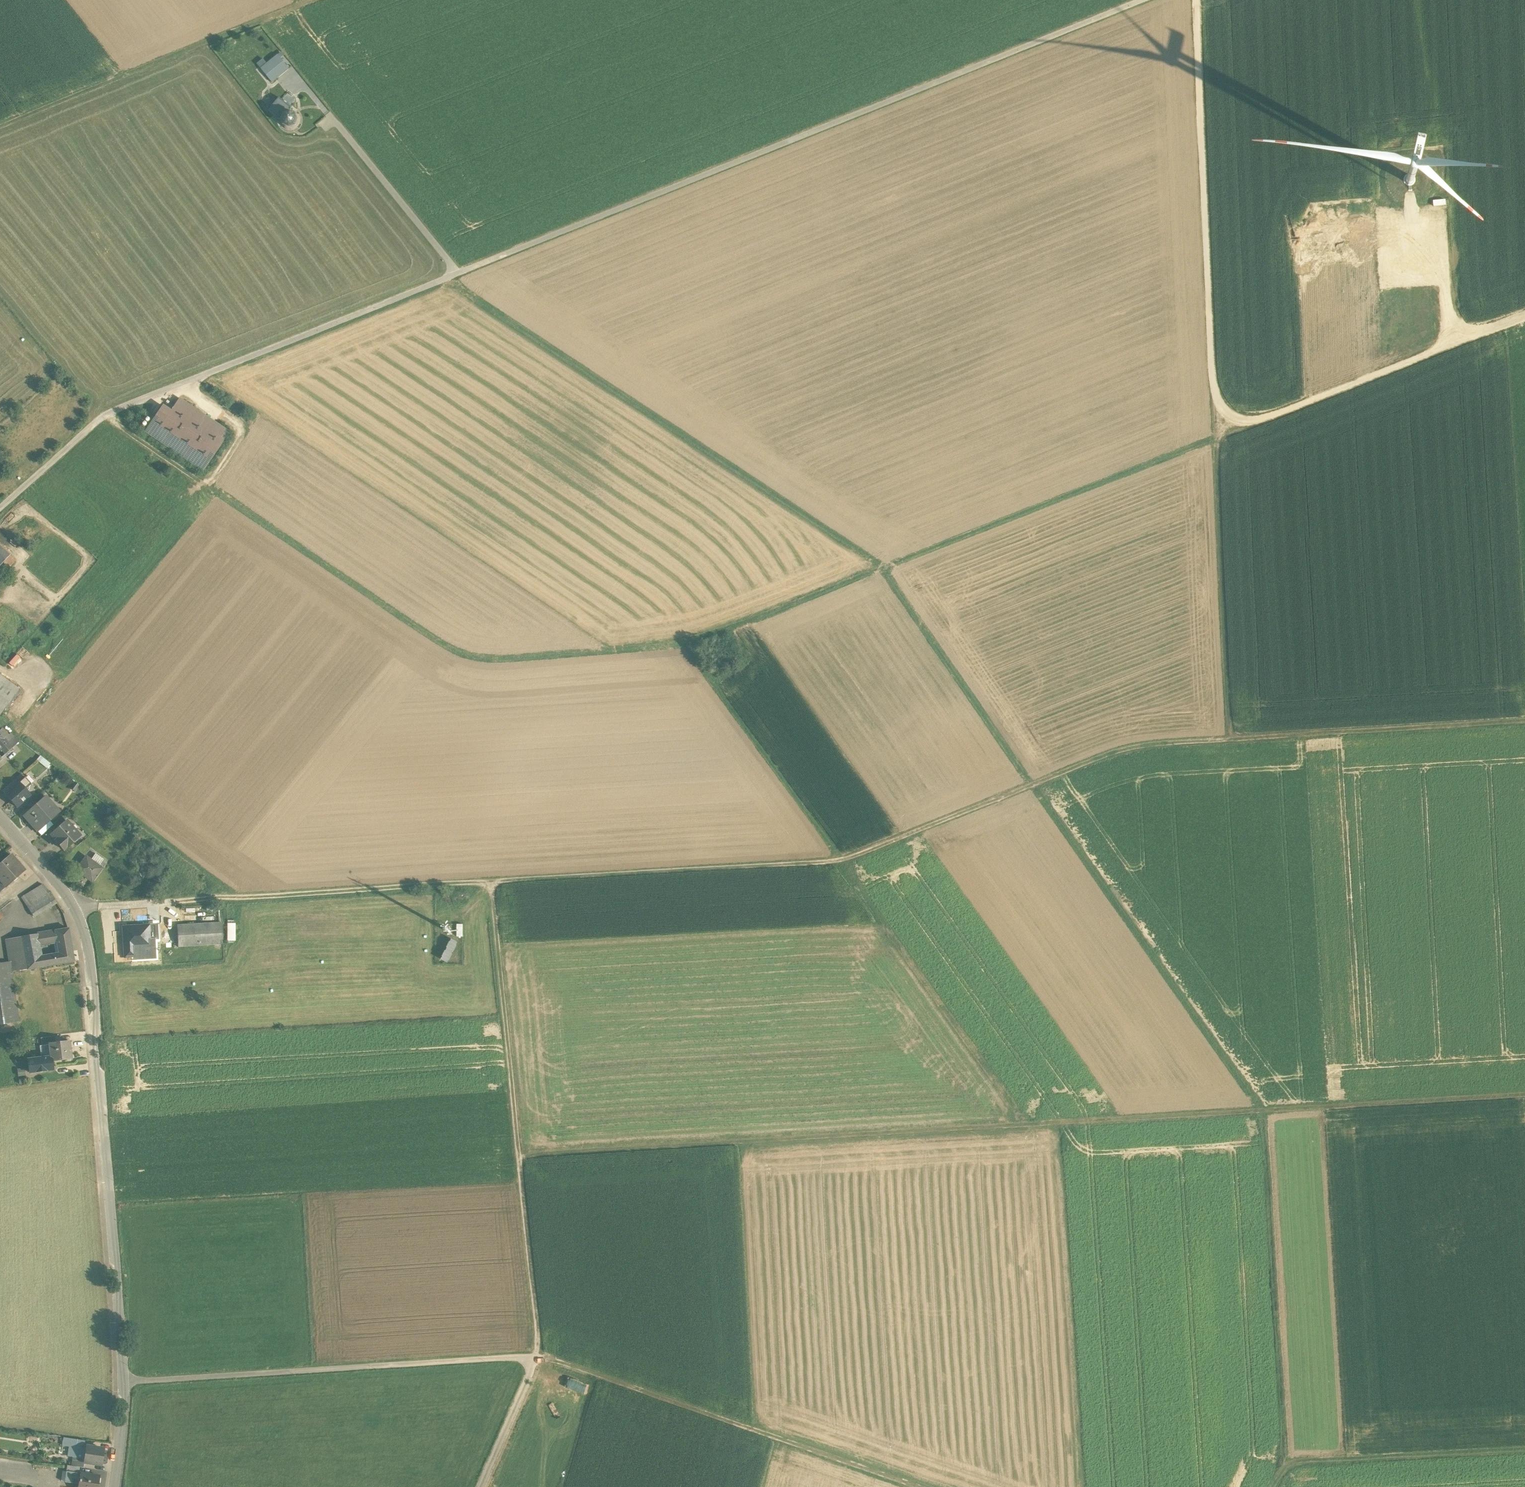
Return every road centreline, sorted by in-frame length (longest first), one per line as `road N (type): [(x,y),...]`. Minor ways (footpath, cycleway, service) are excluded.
road 1 (track): [(446,278),(879,573),(1259,1111)]
road 2 (track): [(491,883),(840,864),(1117,751),(1524,721)]
road 3 (track): [(1524,1095),(519,1156)]
road 4 (track): [(842,861),(689,648),(523,666),(470,662),(105,415)]
road 5 (track): [(689,648),(1216,440),(1230,739)]
road 6 (track): [(1195,0),(1216,440),(1524,316)]
road 7 (track): [(519,1156),(491,883),(178,902)]
road 8 (track): [(122,1382),(538,1356)]
road 9 (residential): [(0,818),(75,912),(94,985),(110,1203)]
road 10 (track): [(538,1356),(918,1486)]
road 11 (track): [(1281,1466),(1259,1111)]
road 12 (track): [(0,129),(311,0)]
road 13 (track): [(1027,1125),(840,864)]
road 14 (track): [(1524,1451),(1281,1466),(1271,1486)]
road 15 (unclassified): [(110,1203),(125,1397),(119,1453)]
road 16 (track): [(538,1356),(519,1156)]
road 17 (track): [(0,291),(105,415)]
road 18 (track): [(538,1356),(480,1486)]
road 19 (residential): [(0,509),(105,415)]
road 20 (track): [(1466,339),(1451,318),(1435,214)]

